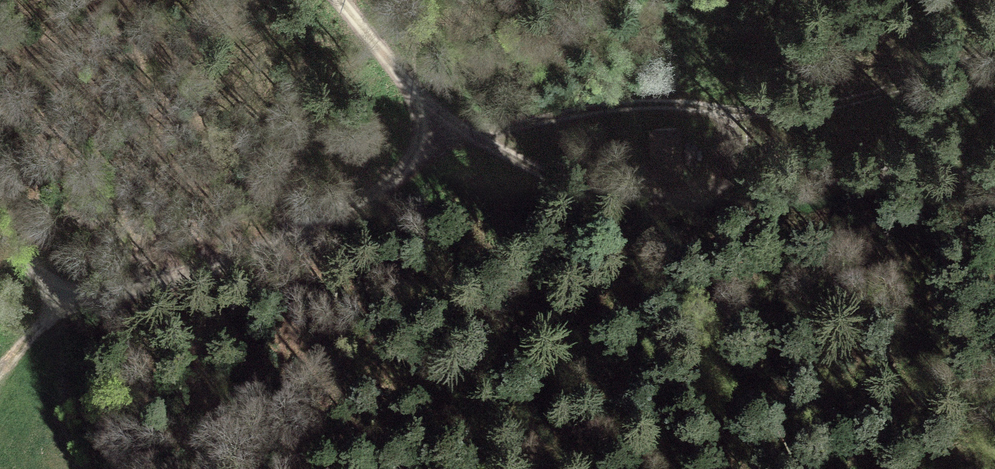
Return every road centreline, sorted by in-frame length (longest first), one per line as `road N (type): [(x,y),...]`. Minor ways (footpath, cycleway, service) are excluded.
road 1 (track): [(994,180),(915,169),(809,180),(650,212),(532,166),(478,135),(442,128),(361,199),(182,284),(102,297),(57,282),(0,247)]
road 2 (track): [(478,135),(546,116),(652,103),(758,115),(868,99),(994,53)]
road 3 (track): [(336,0),(442,128)]

